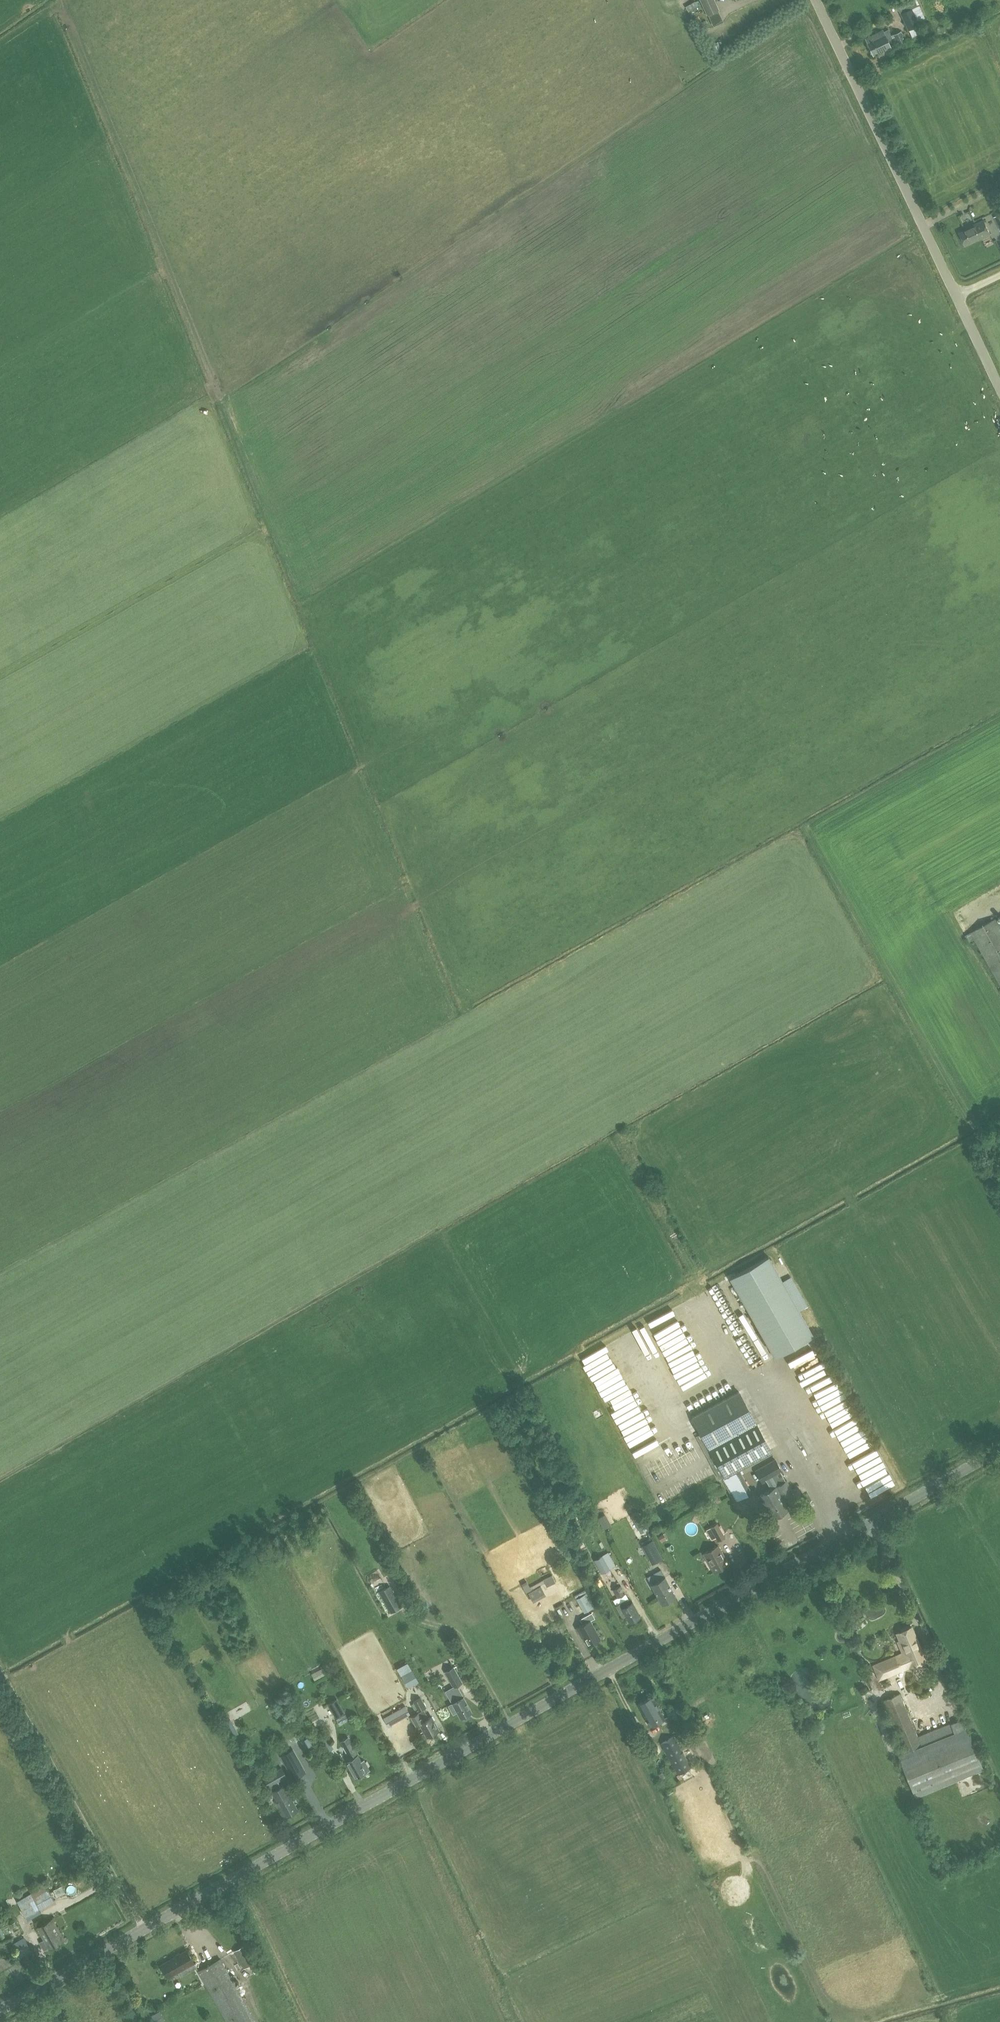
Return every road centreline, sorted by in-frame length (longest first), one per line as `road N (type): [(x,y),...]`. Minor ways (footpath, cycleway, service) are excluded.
road 1 (unclassified): [(0,2012),(999,1450)]
road 2 (unclassified): [(999,389),(816,0)]

